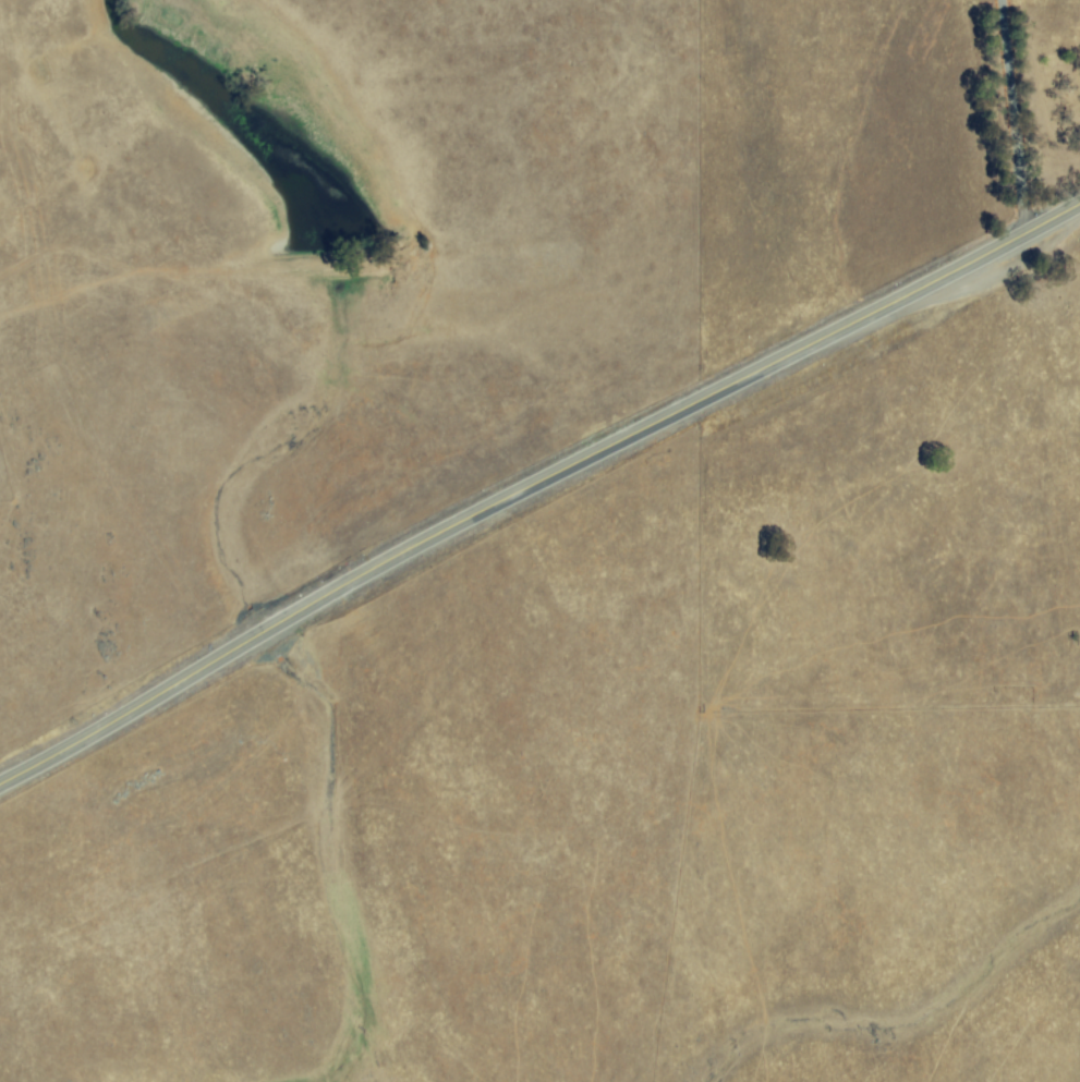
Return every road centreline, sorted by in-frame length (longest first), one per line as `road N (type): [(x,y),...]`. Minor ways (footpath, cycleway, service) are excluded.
road 1 (tertiary): [(0,785),(362,573),(616,455),(1079,202)]
road 2 (track): [(1023,233),(1079,712)]

